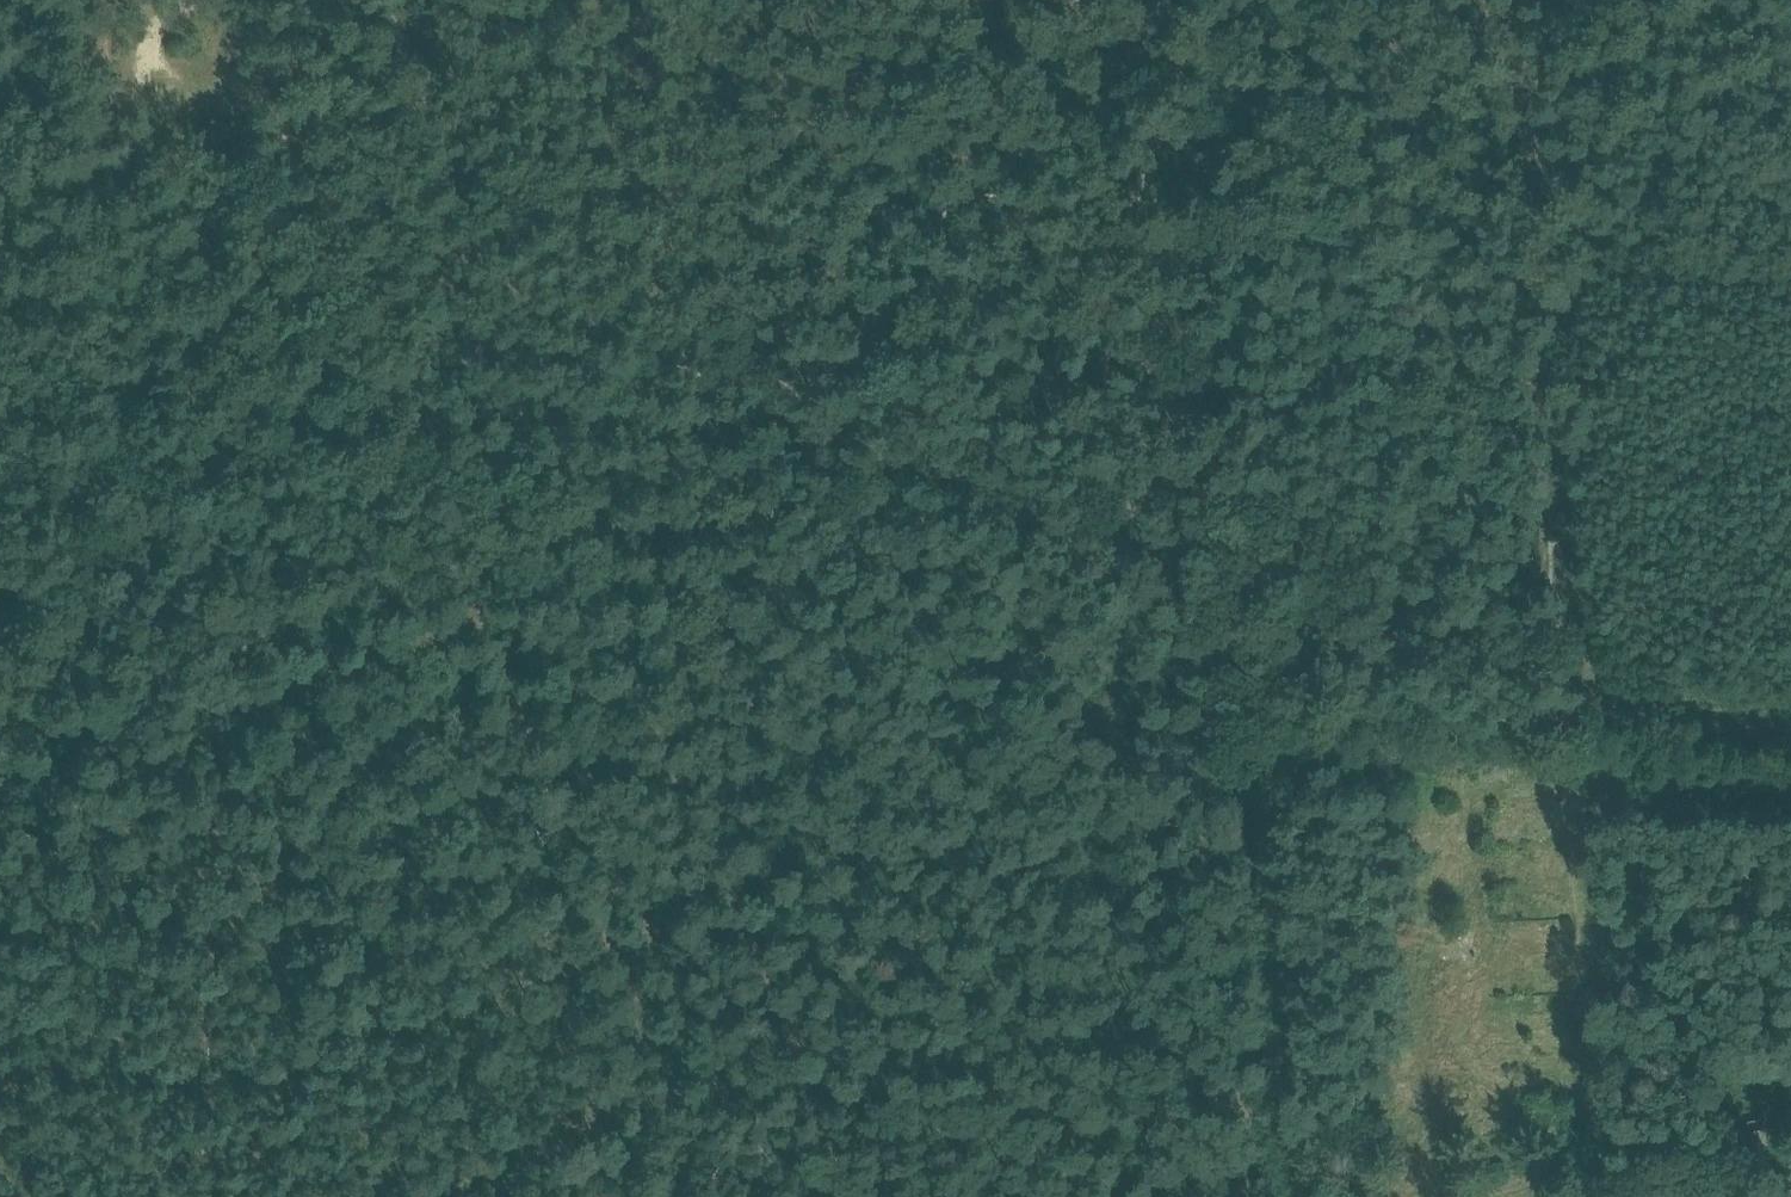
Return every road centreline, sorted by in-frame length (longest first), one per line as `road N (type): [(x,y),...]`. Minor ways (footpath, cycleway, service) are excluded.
road 1 (track): [(1584,1178),(1583,1111),(1575,1095),(1497,1085),(1477,1072),(1461,1014)]

